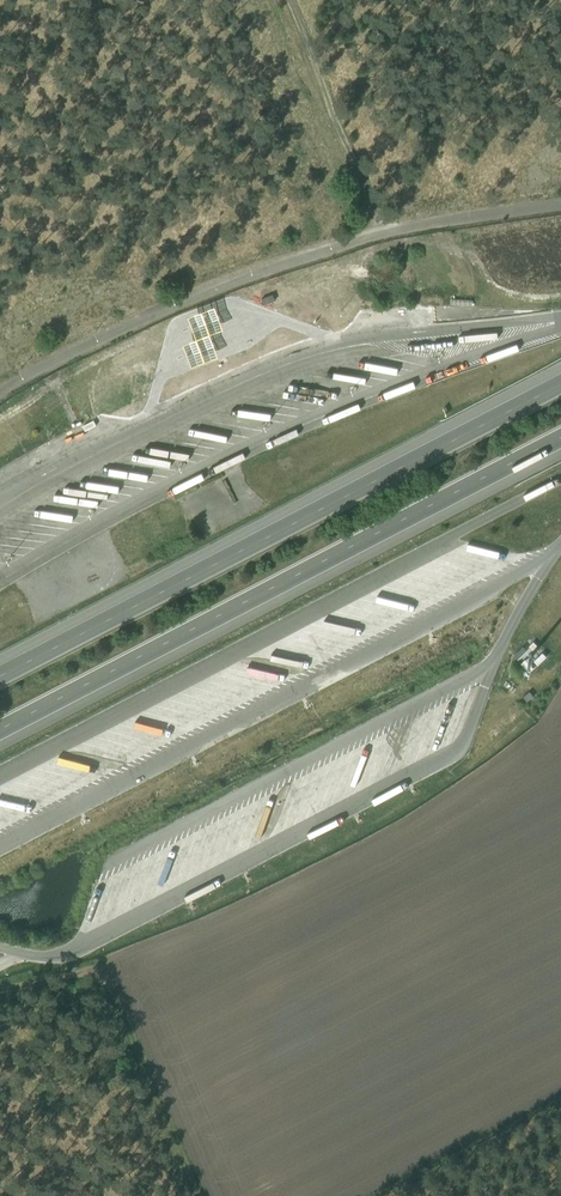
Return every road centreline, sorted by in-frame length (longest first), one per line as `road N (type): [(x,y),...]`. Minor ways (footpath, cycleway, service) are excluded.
road 1 (motorway): [(560,381),(0,672)]
road 2 (motorway): [(0,729),(560,438)]
road 3 (unclassified): [(0,392),(226,280),(415,223),(560,202)]

